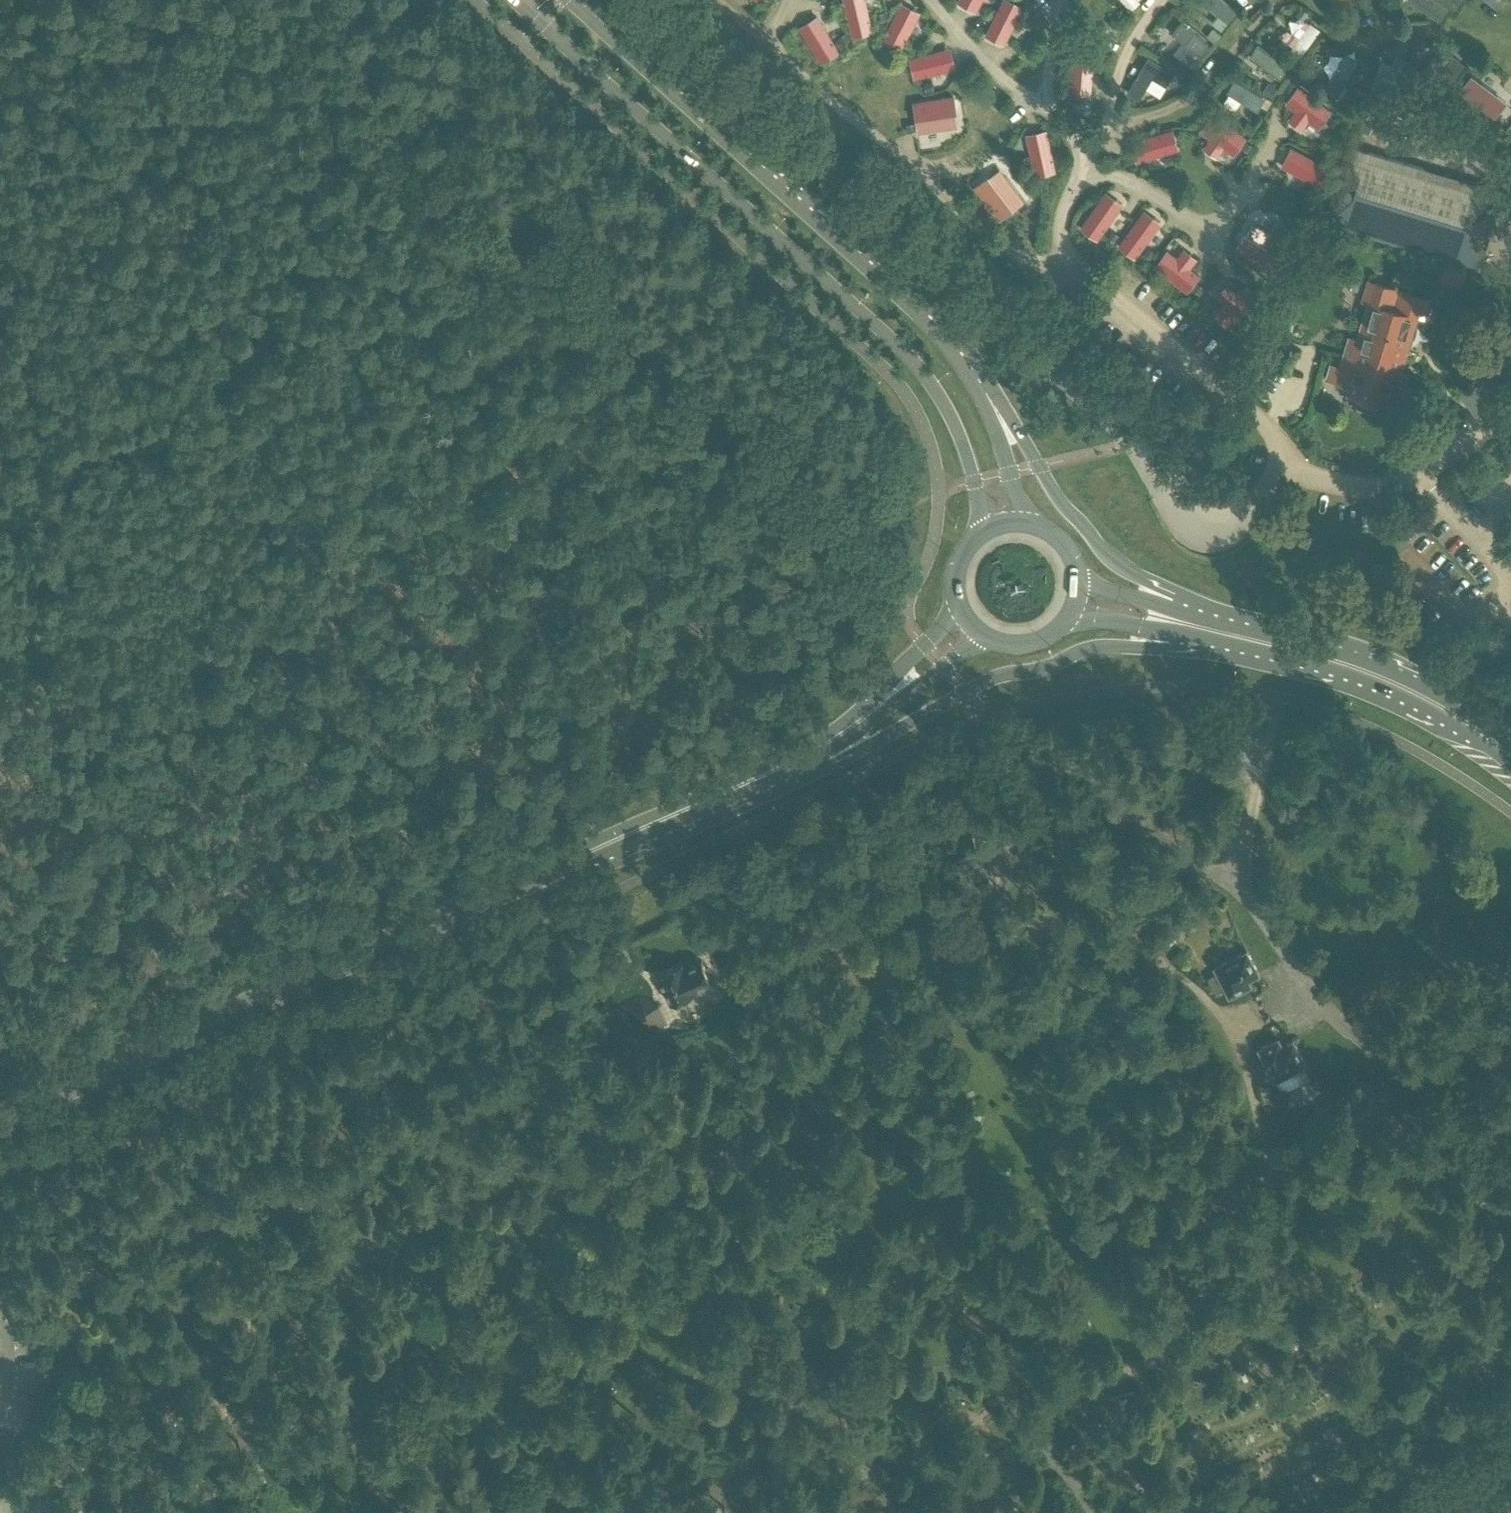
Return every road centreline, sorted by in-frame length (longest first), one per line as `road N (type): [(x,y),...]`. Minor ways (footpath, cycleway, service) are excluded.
road 1 (track): [(909,619),(867,607),(217,0)]
road 2 (primary): [(819,748),(0,1118)]
road 3 (residential): [(1223,525),(1179,506),(1131,444),(641,0)]
road 4 (track): [(0,852),(580,339)]
road 5 (primary): [(519,0),(928,378),(952,415),(975,482),(980,533)]
road 6 (primary): [(980,398),(941,336),(570,0)]
road 7 (track): [(393,165),(0,513)]
road 8 (primary): [(819,748),(876,741),(983,683),(1171,632)]
road 9 (primary): [(1510,745),(1385,671),(1169,607)]
road 10 (primary): [(1171,632),(1381,686),(1431,709),(1510,766)]
road 11 (primary): [(1169,607),(1103,549),(1026,441),(980,398)]
road 12 (track): [(0,647),(116,751)]
road 13 (primary): [(1031,522),(980,398)]
road 14 (primary): [(885,700),(996,642)]
road 15 (primary): [(957,601),(885,700)]

